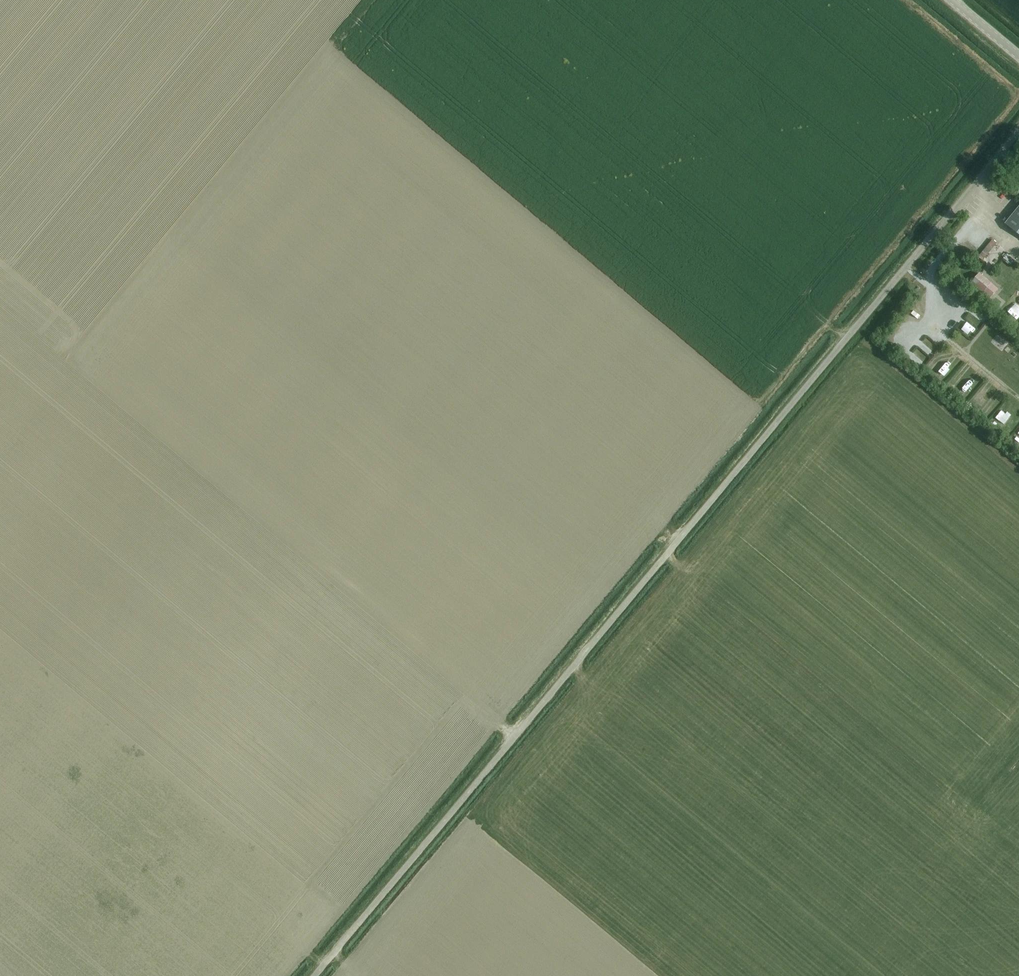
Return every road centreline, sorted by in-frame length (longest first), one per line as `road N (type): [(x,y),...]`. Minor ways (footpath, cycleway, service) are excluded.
road 1 (unclassified): [(314,975),(1018,132)]

